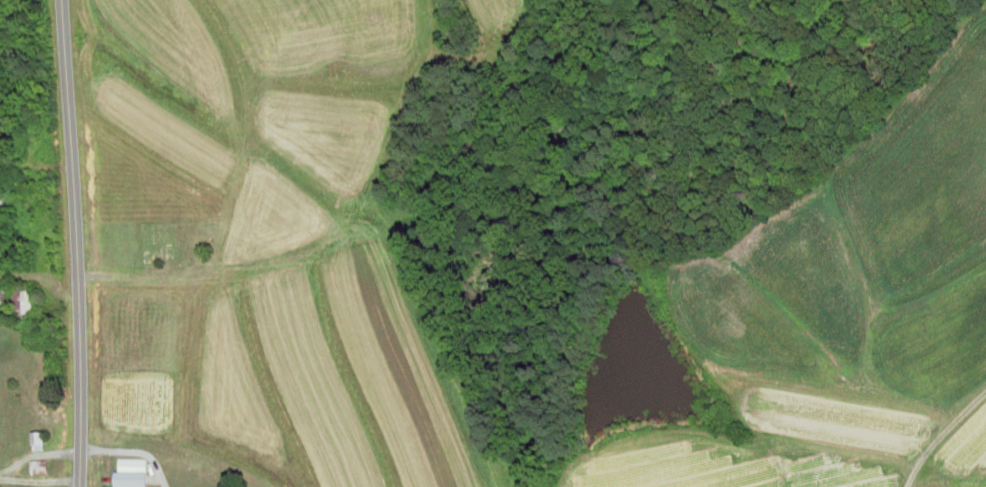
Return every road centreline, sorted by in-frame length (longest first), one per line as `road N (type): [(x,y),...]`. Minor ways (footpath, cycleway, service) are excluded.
road 1 (residential): [(81,486),(63,0)]

